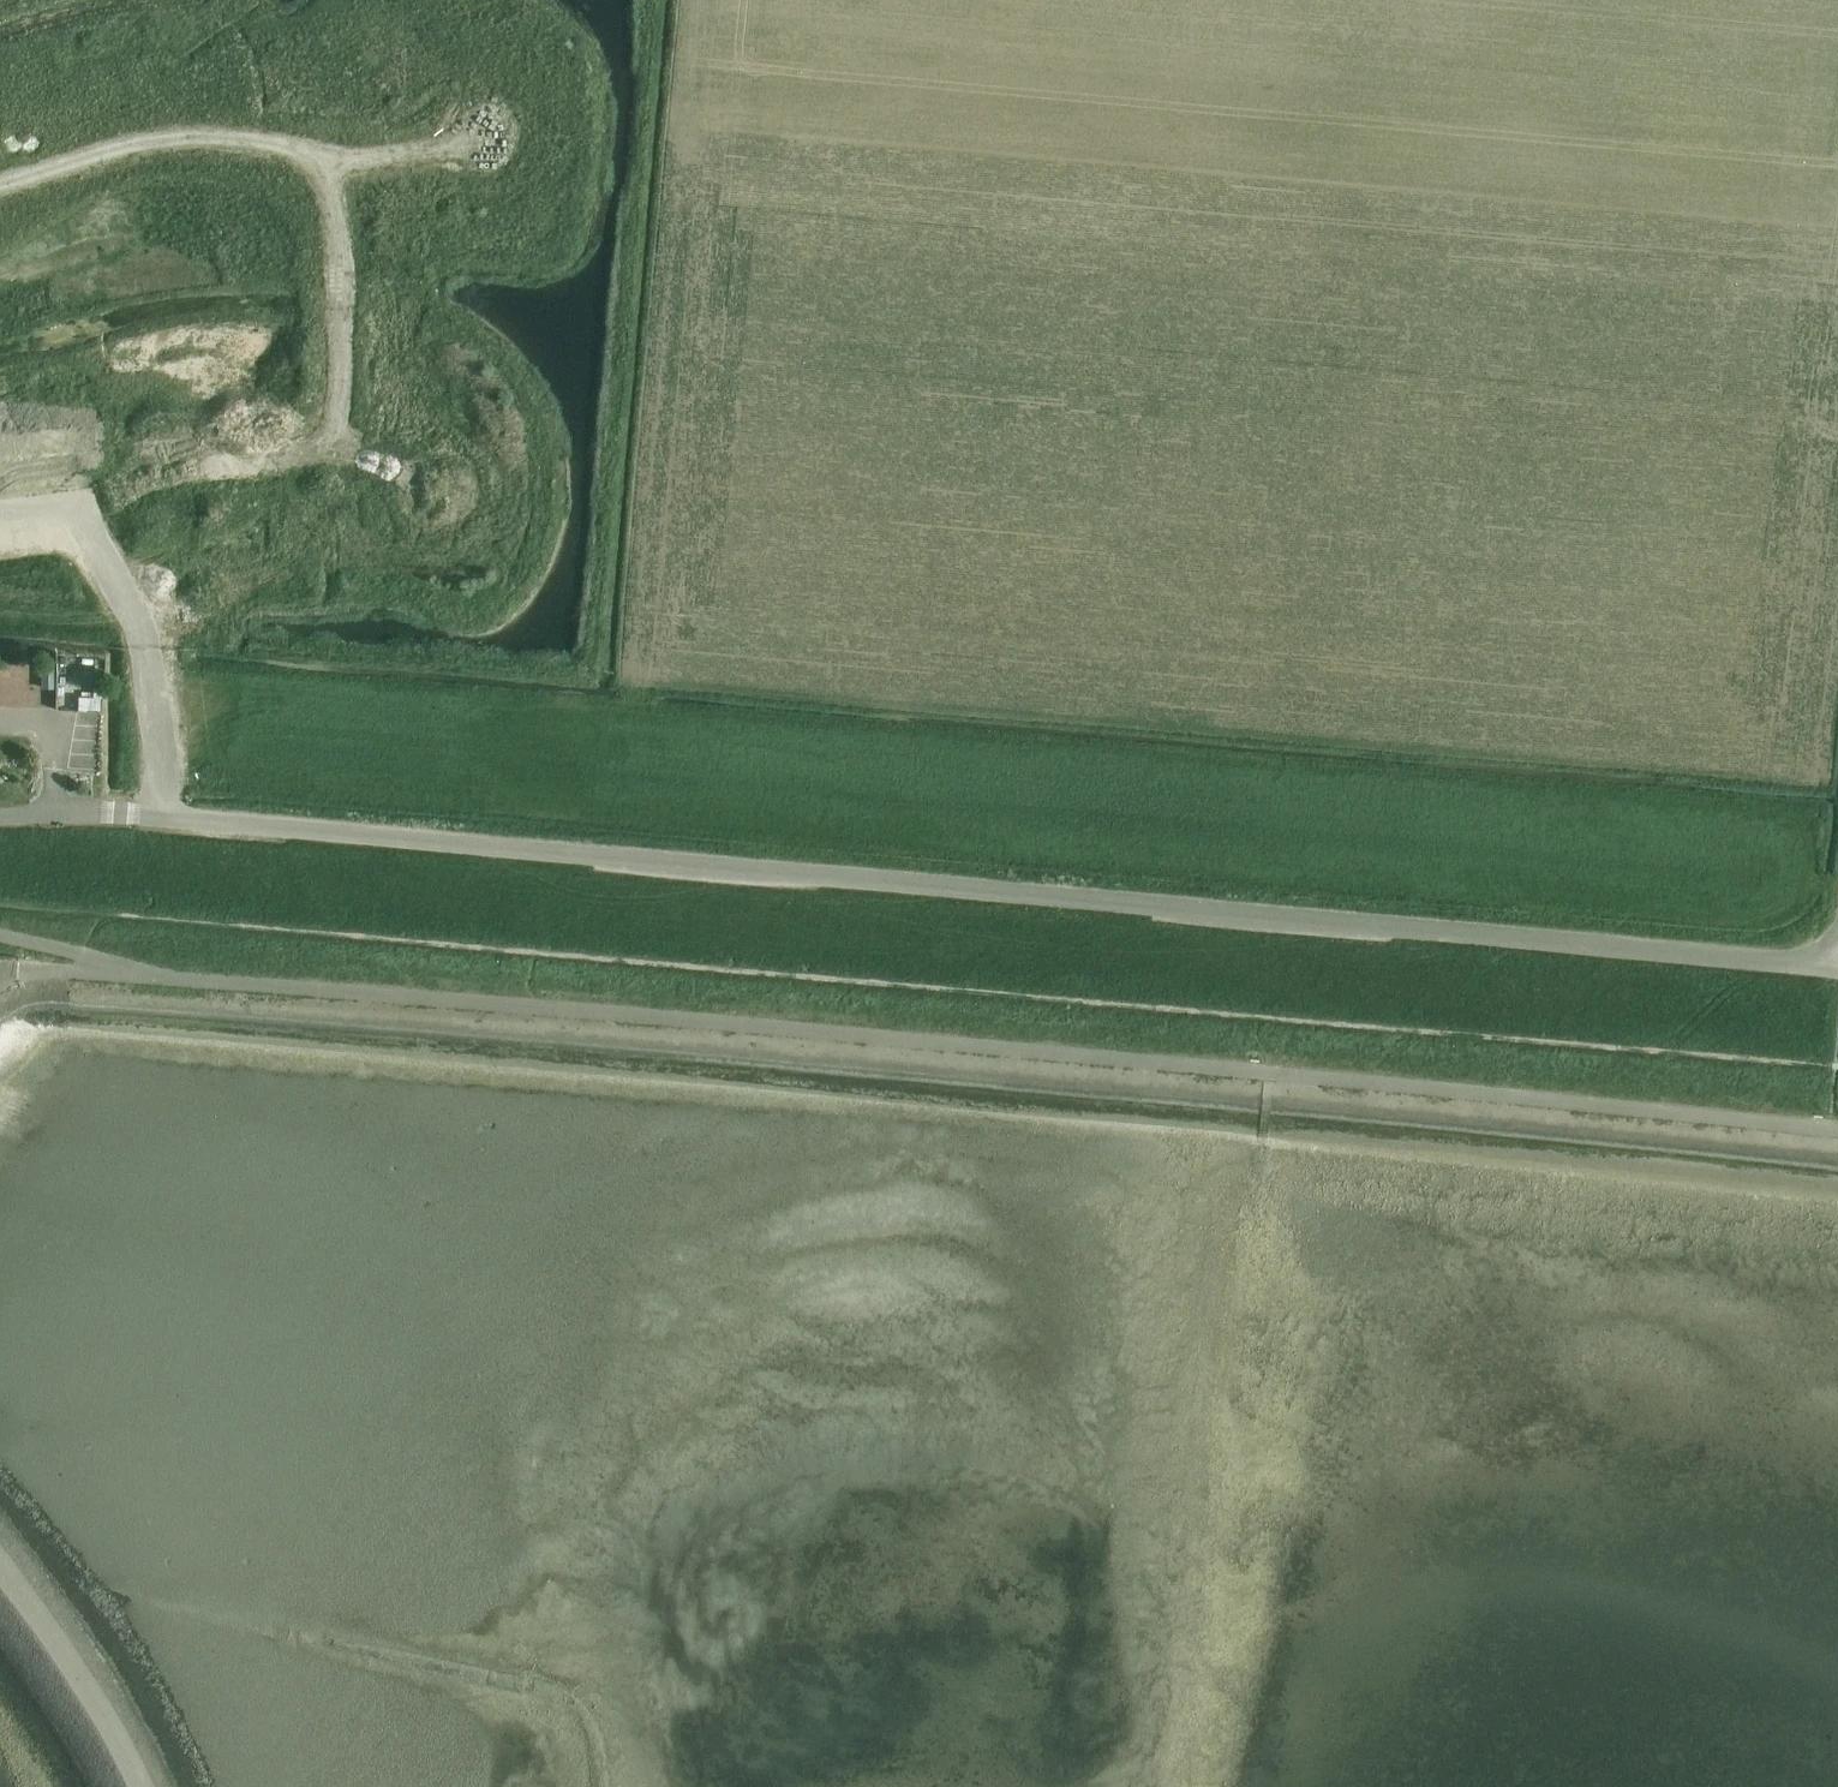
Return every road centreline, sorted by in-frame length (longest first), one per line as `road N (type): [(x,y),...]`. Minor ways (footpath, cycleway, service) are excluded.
road 1 (unclassified): [(0,815),(53,810),(1752,961),(1805,964),(1834,955),(1837,945)]
road 2 (unclassified): [(144,1786),(132,1756),(0,1557)]

